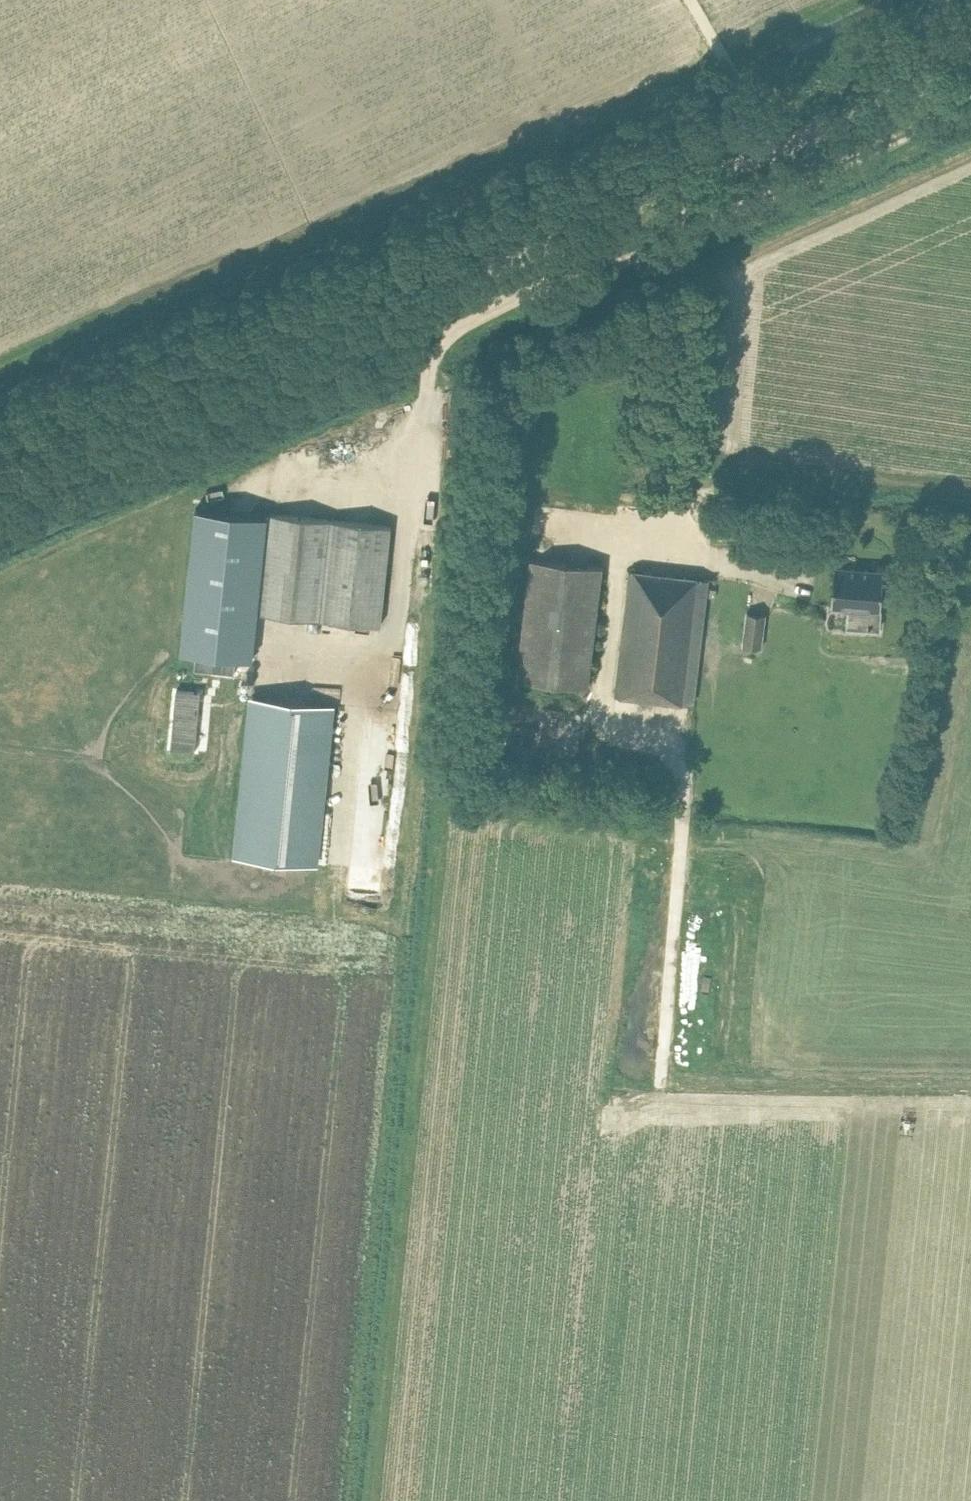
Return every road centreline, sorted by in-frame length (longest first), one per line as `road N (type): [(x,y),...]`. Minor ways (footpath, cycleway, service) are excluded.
road 1 (tertiary): [(465,289),(970,75)]
road 2 (unclassified): [(465,289),(537,299),(617,278),(970,120)]
road 3 (tertiary): [(0,490),(465,289)]

